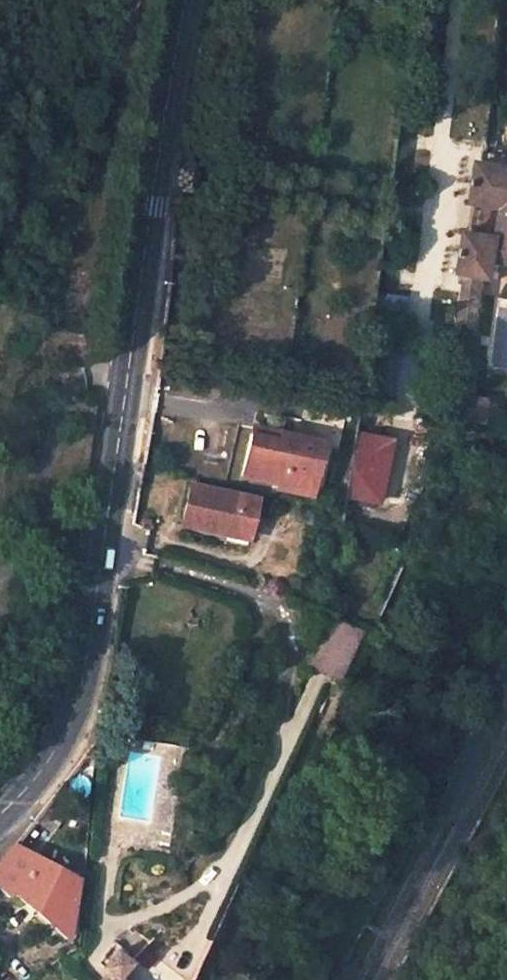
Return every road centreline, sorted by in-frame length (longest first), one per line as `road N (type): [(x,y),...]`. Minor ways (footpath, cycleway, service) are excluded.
road 1 (residential): [(463,0),(401,506)]
road 2 (secondary): [(130,363),(84,684),(55,755),(0,813)]
road 3 (secondary): [(187,0),(130,363)]
road 4 (residential): [(0,576),(20,569),(65,396),(88,377),(130,363)]

